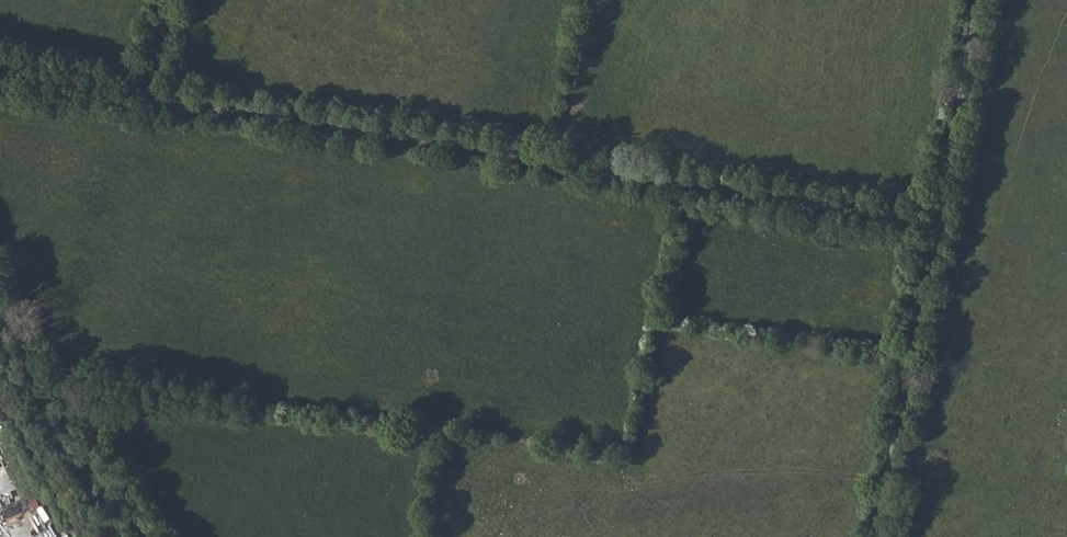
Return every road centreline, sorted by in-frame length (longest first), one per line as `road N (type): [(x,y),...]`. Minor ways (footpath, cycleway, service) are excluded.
road 1 (track): [(934,227),(184,108),(166,98),(154,71),(168,0)]
road 2 (track): [(878,536),(978,0)]
road 3 (track): [(139,536),(0,303)]

